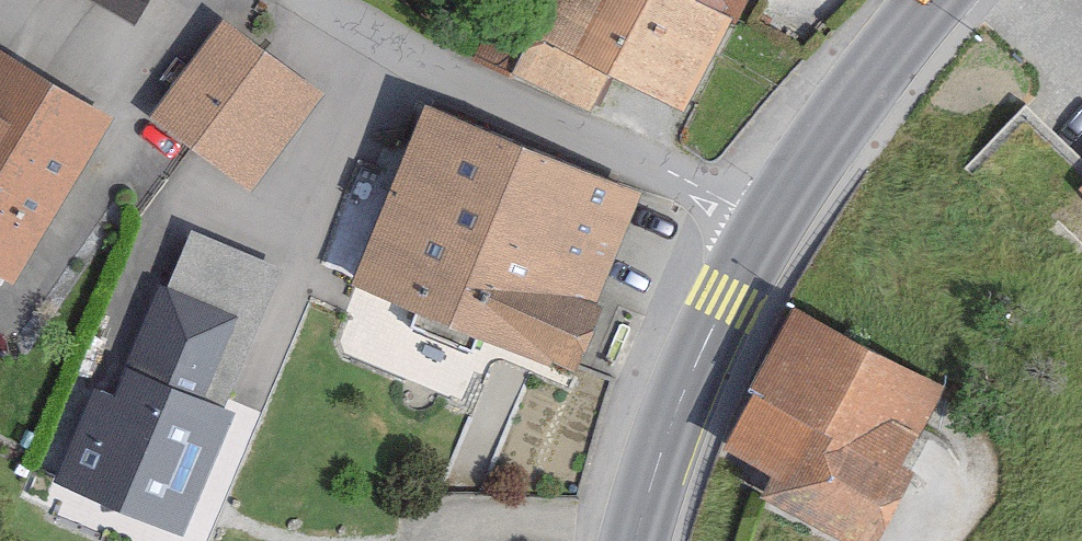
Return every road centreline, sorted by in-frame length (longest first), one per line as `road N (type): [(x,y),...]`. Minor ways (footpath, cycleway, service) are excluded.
road 1 (residential): [(750,227),(319,0)]
road 2 (tertiary): [(750,227),(692,359),(639,540)]
road 3 (tertiary): [(936,0),(750,227)]

